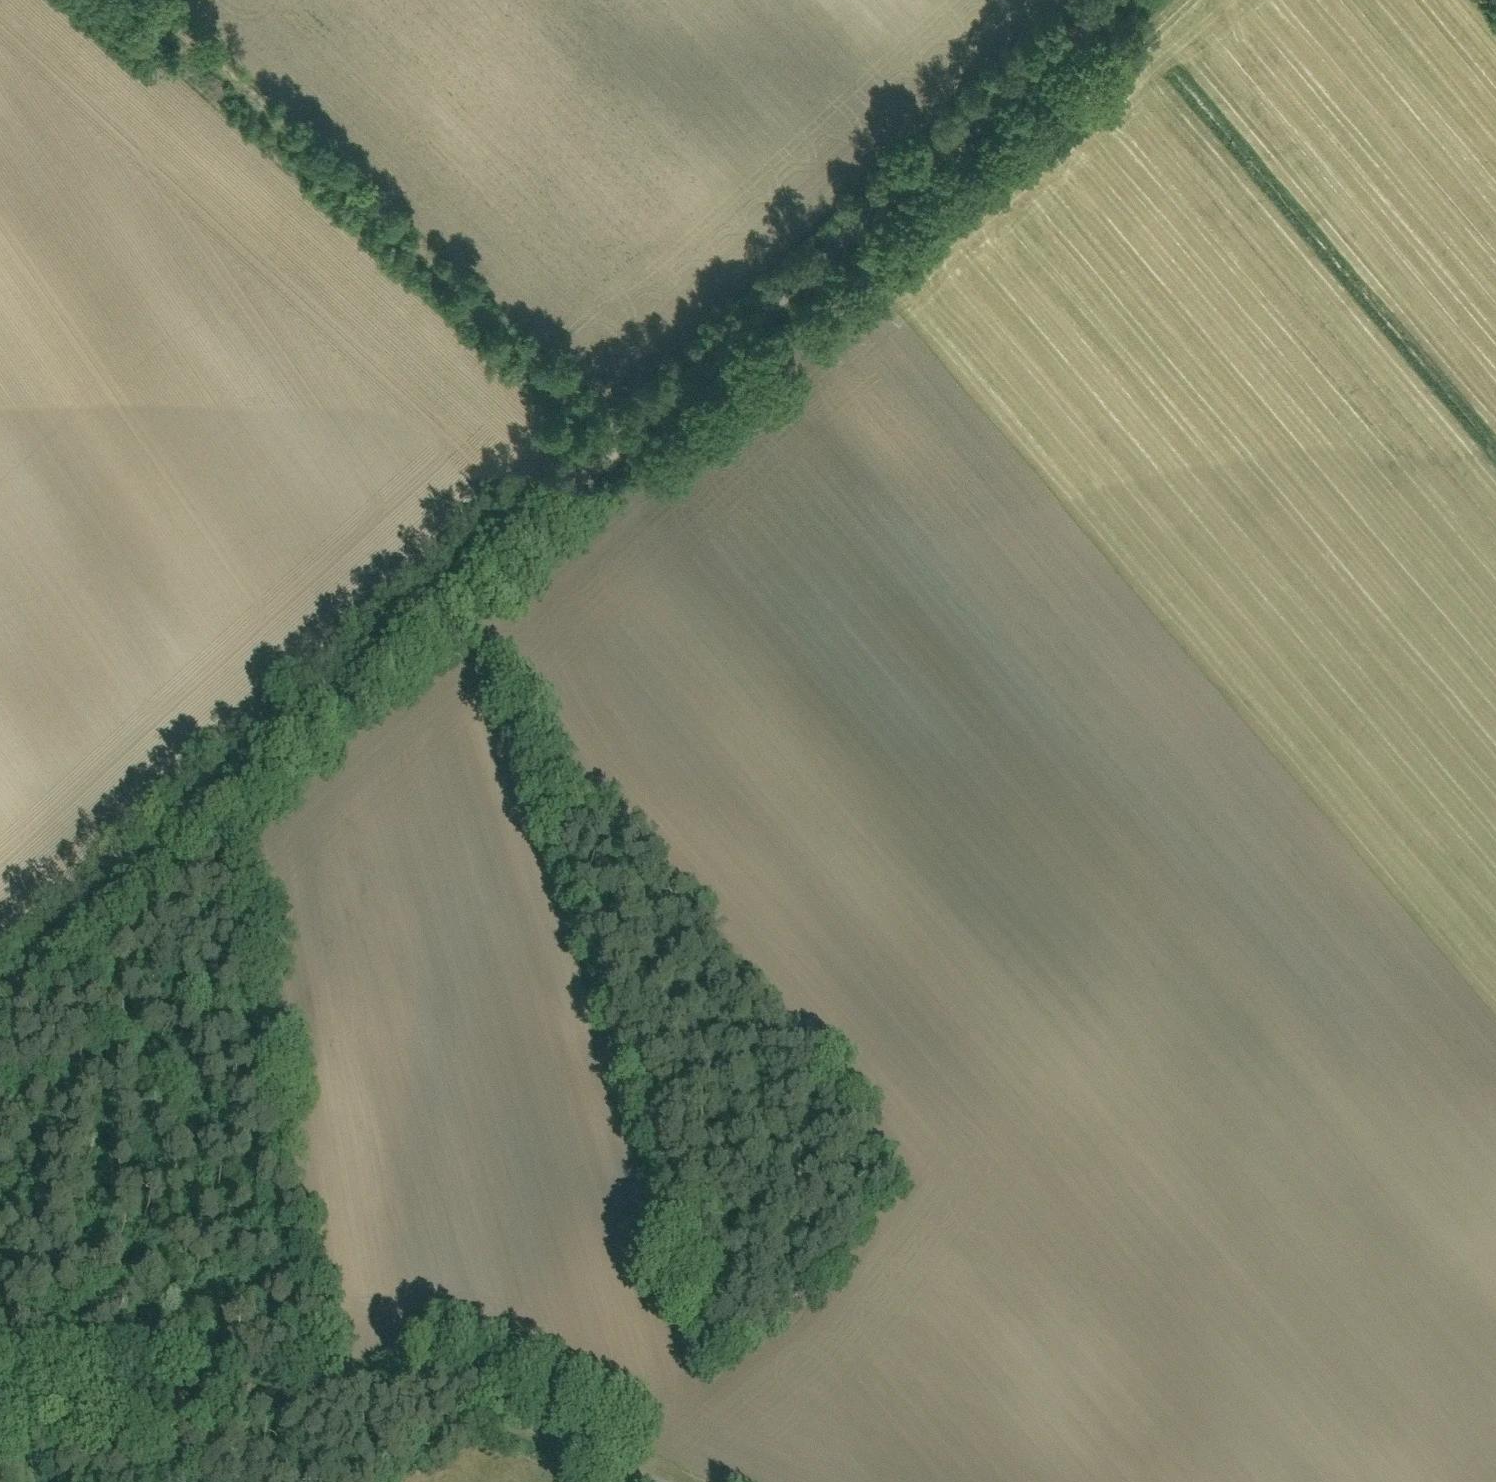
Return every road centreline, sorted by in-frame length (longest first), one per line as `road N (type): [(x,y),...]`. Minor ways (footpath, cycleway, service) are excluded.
road 1 (residential): [(0,1013),(1127,0)]
road 2 (residential): [(656,1481),(471,1402),(259,1400),(0,1415)]

